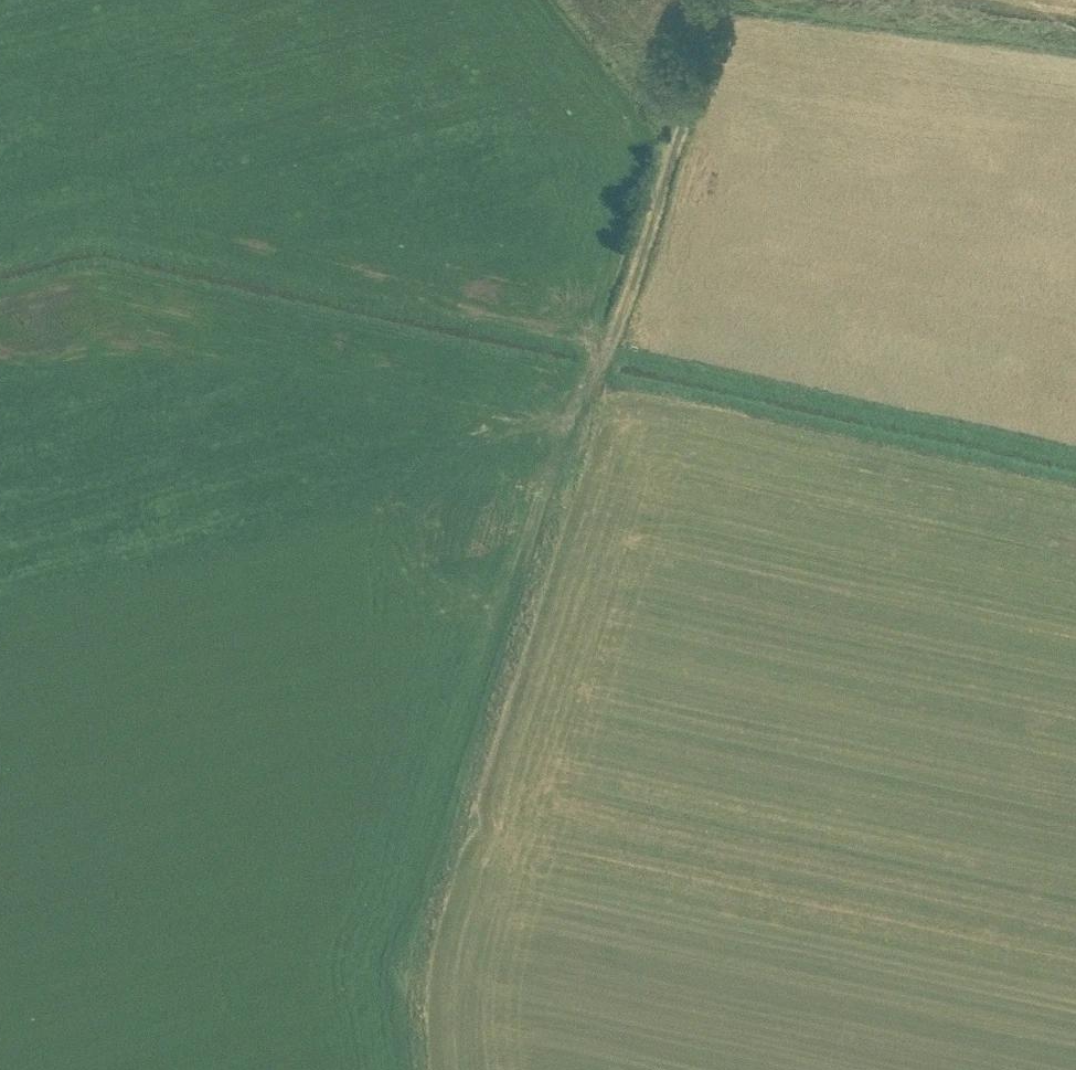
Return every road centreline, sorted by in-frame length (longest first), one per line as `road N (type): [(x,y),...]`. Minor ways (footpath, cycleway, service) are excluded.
road 1 (track): [(723,0),(607,359)]

